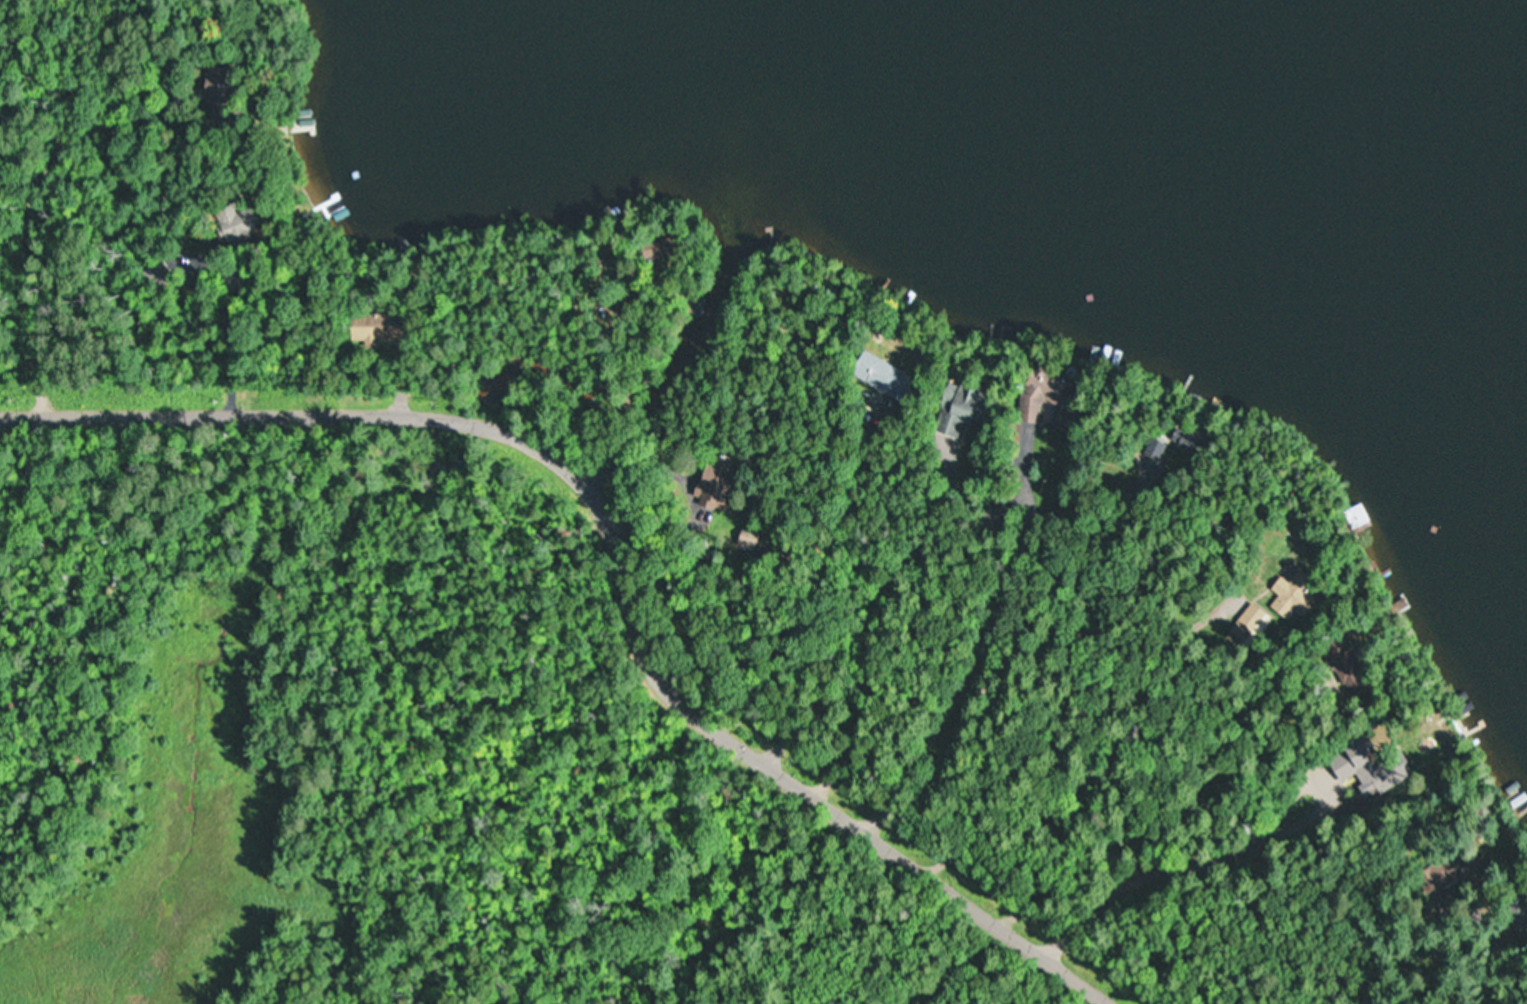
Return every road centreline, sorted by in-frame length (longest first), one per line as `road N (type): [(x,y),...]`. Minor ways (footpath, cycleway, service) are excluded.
road 1 (residential): [(0,413),(407,411),(480,421),(532,440),(589,488),(640,651),(786,773),(1114,1003)]

